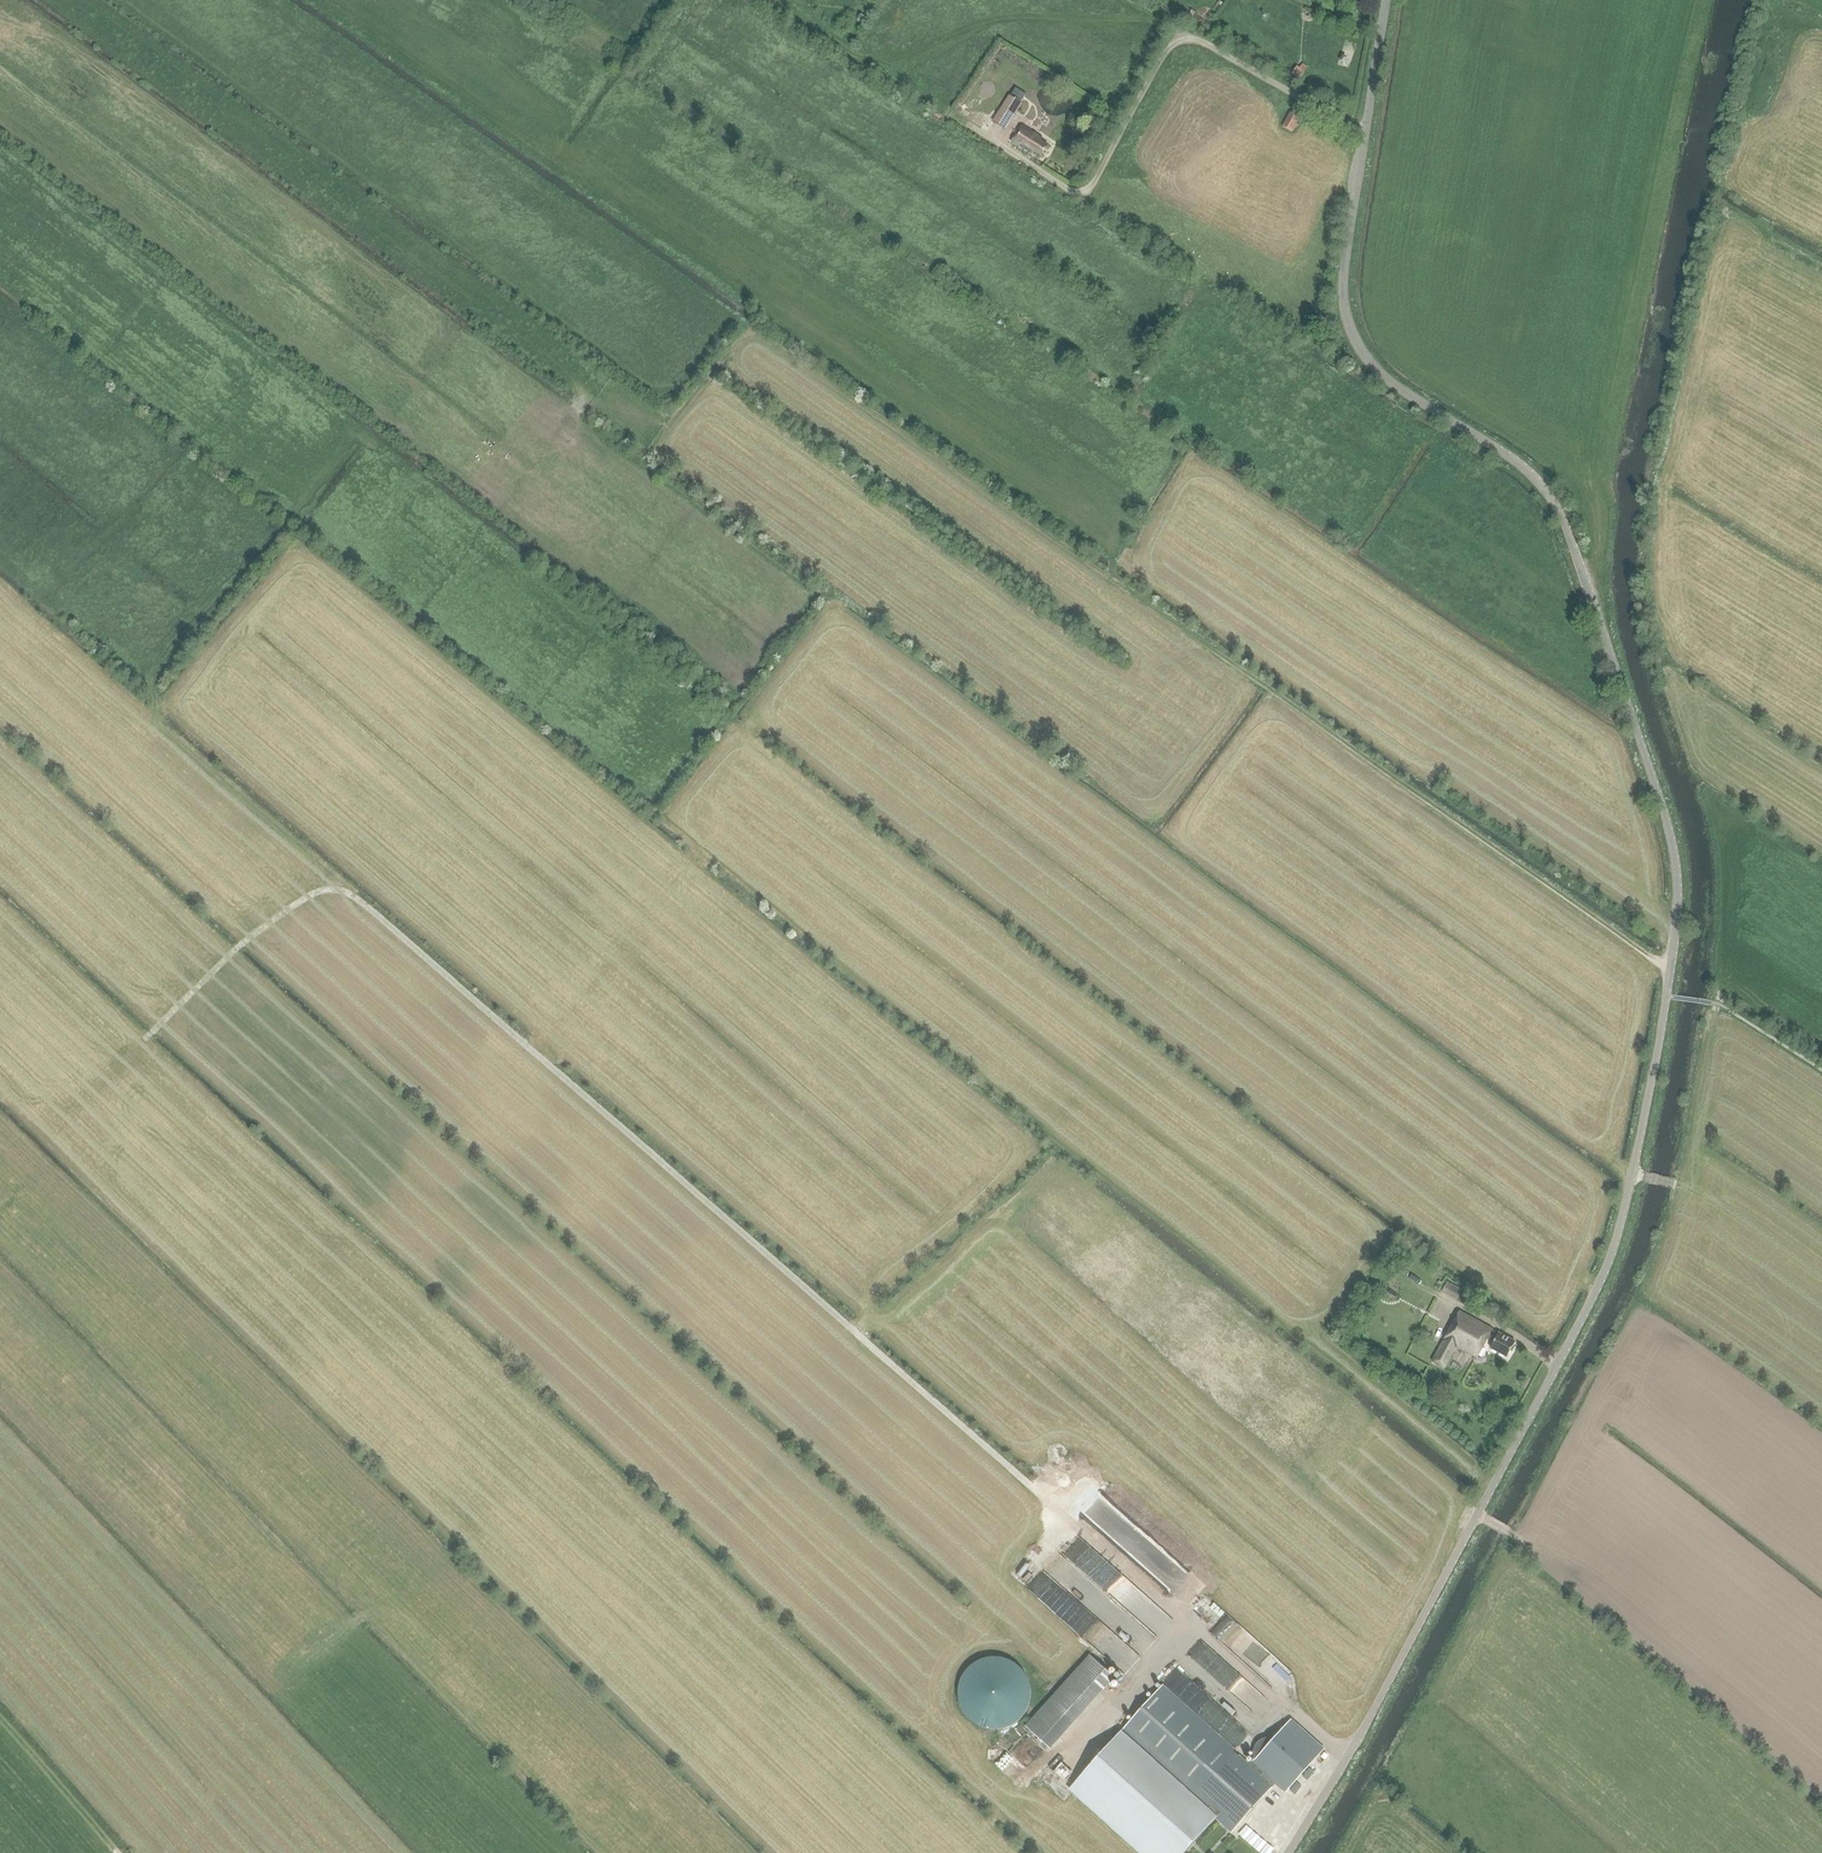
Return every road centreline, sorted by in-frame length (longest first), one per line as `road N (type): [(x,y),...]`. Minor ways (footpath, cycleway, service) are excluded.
road 1 (unclassified): [(1288,1852),(1364,1727),(1610,1262),(1633,1175),(1676,933),(1672,840),(1556,505),(1526,470),(1383,377),(1346,316),(1343,275),(1386,0)]
road 2 (track): [(763,0),(1073,195),(1094,185),(1177,44),(1187,40),(1365,135)]

